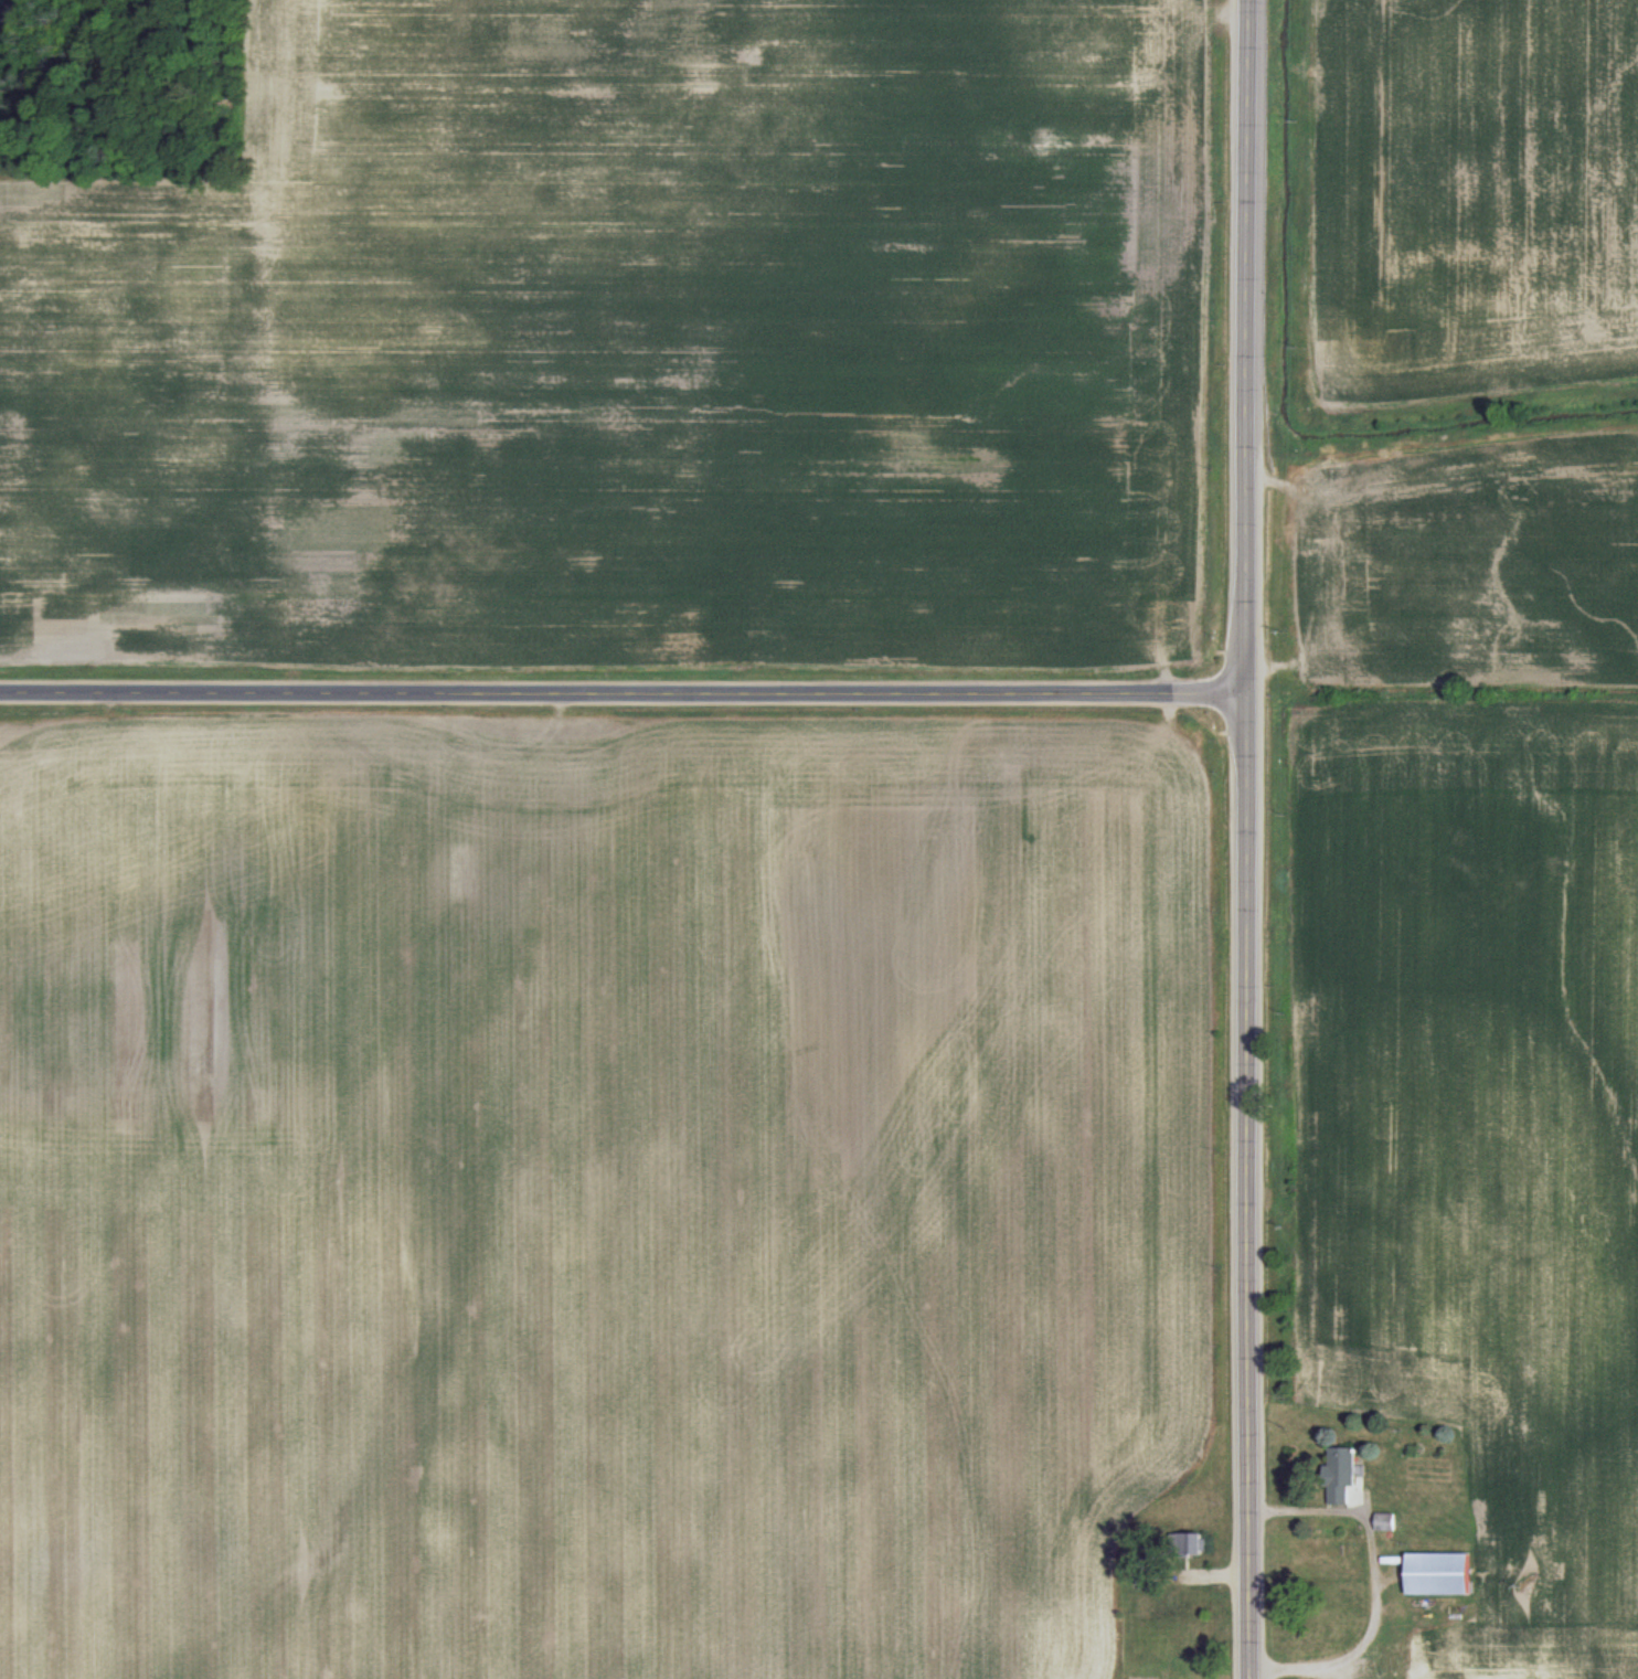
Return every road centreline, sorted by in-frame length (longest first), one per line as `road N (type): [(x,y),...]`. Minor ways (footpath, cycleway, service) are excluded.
road 1 (secondary): [(1249,0),(1237,690),(1242,1678)]
road 2 (residential): [(0,691),(1237,690)]

